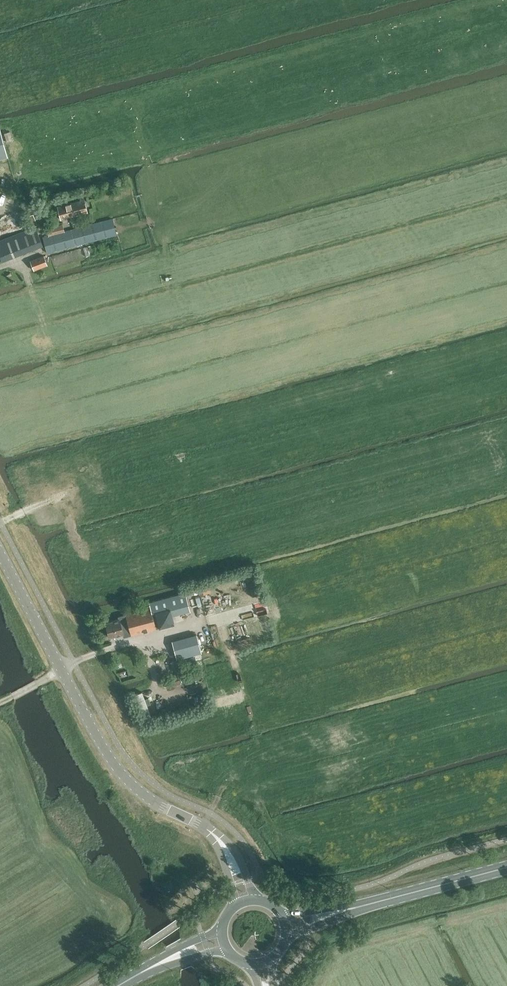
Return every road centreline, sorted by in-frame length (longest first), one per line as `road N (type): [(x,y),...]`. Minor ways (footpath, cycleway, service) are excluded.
road 1 (tertiary): [(245,902),(221,842),(136,791),(113,765),(0,554)]
road 2 (primary): [(287,926),(506,868)]

